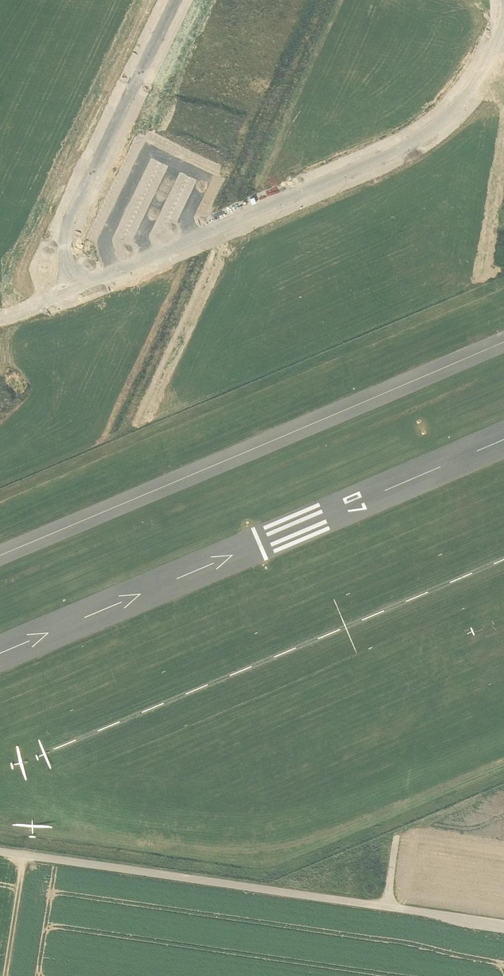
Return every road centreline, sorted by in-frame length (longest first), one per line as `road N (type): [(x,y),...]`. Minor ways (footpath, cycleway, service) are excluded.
road 1 (unclassified): [(0,853),(389,908)]
road 2 (track): [(24,856),(6,975)]

